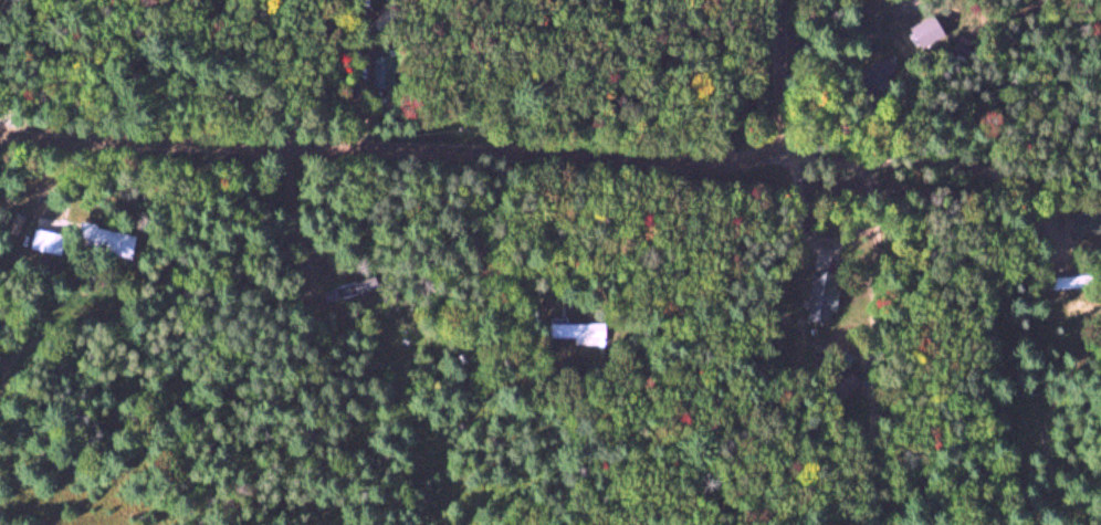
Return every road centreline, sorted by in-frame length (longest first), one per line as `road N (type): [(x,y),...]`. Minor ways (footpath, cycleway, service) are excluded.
road 1 (residential): [(769,149),(717,159),(0,138)]
road 2 (residential): [(780,0),(778,116),(769,149)]

